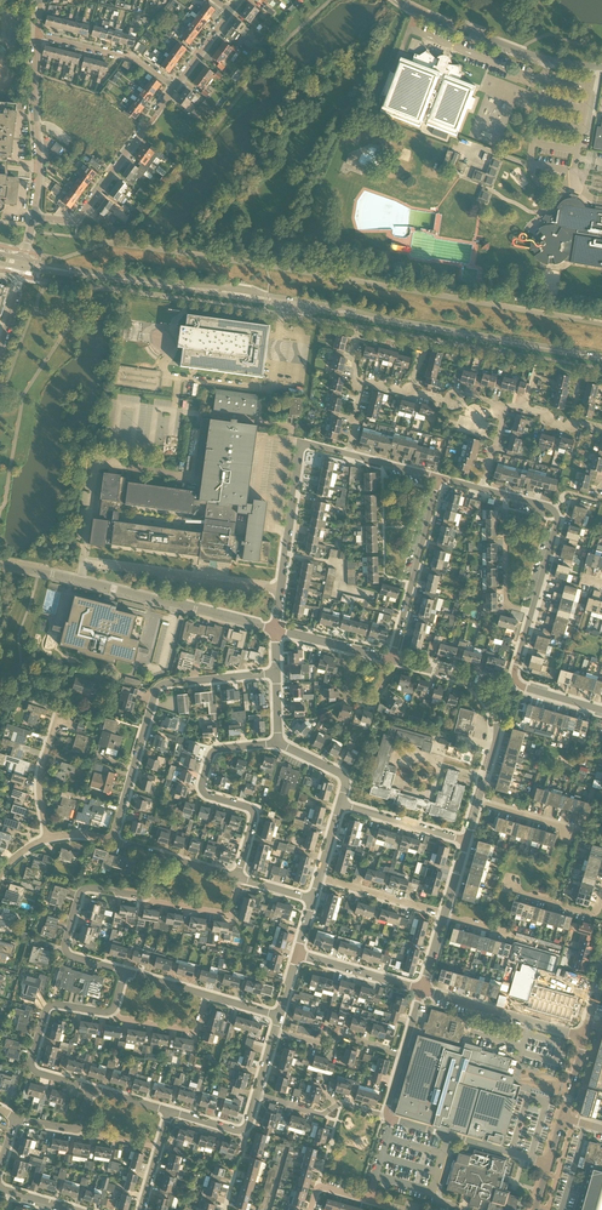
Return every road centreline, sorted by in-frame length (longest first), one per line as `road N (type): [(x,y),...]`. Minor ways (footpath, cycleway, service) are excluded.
road 1 (residential): [(113,840),(160,687),(275,673)]
road 2 (residential): [(238,878),(252,812),(202,791),(210,754),(278,742)]
road 3 (tertiary): [(601,358),(386,320)]
road 4 (residential): [(280,592),(84,563),(80,580)]
road 5 (unclassified): [(601,68),(522,53),(398,0)]
road 6 (residential): [(476,802),(494,745),(489,699),(472,682),(393,660)]
road 7 (tertiary): [(386,320),(267,295),(179,287)]
road 8 (tertiary): [(179,287),(386,320)]
road 9 (residential): [(35,217),(76,221),(175,88)]
road 10 (residential): [(275,631),(80,580)]
road 11 (residential): [(347,454),(301,445),(280,592)]
road 12 (residential): [(95,1090),(36,1072),(31,1060),(49,1006),(110,1011)]
road 13 (residential): [(393,660),(440,479)]
road 14 (residential): [(125,972),(71,956),(65,946),(85,889),(143,895)]
road 15 (residential): [(35,217),(38,34)]
road 16 (residential): [(585,1038),(421,991)]
road 17 (residential): [(601,710),(518,683),(532,613)]
road 18 (residential): [(532,613),(557,517),(553,509),(505,496)]
road 19 (residential): [(38,34),(137,60),(175,88)]
road 20 (residential): [(385,1117),(342,1103),(321,1115),(256,1096)]
road 21 (residential): [(532,613),(505,600),(505,496)]
road 22 (residential): [(403,1055),(342,1037),(322,1045),(275,1032)]
road 23 (residential): [(49,838),(41,766),(54,725),(72,723)]
road 24 (residential): [(444,916),(319,876)]
road 25 (residential): [(465,841),(341,804)]
road 26 (residential): [(421,991),(298,955)]
road 27 (residential): [(110,1011),(195,1034),(206,996)]
road 28 (residential): [(393,660),(371,705),(346,699),(348,649)]
road 29 (residential): [(238,878),(223,913),(143,895)]

